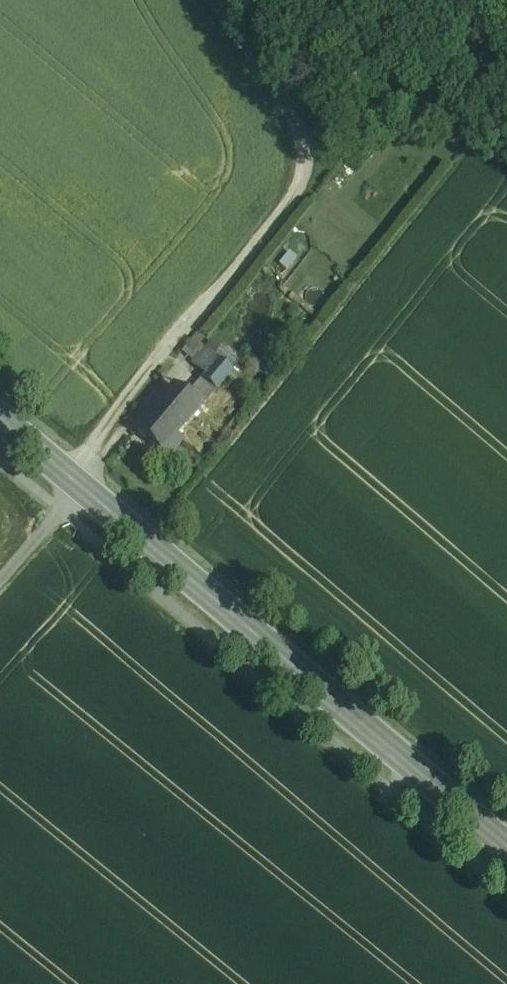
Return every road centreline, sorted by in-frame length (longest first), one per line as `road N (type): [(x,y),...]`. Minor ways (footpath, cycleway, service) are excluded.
road 1 (track): [(68,472),(291,200),(302,176),(298,127),(215,0)]
road 2 (primary): [(85,486),(506,847)]
road 3 (unclassified): [(85,486),(0,585)]

